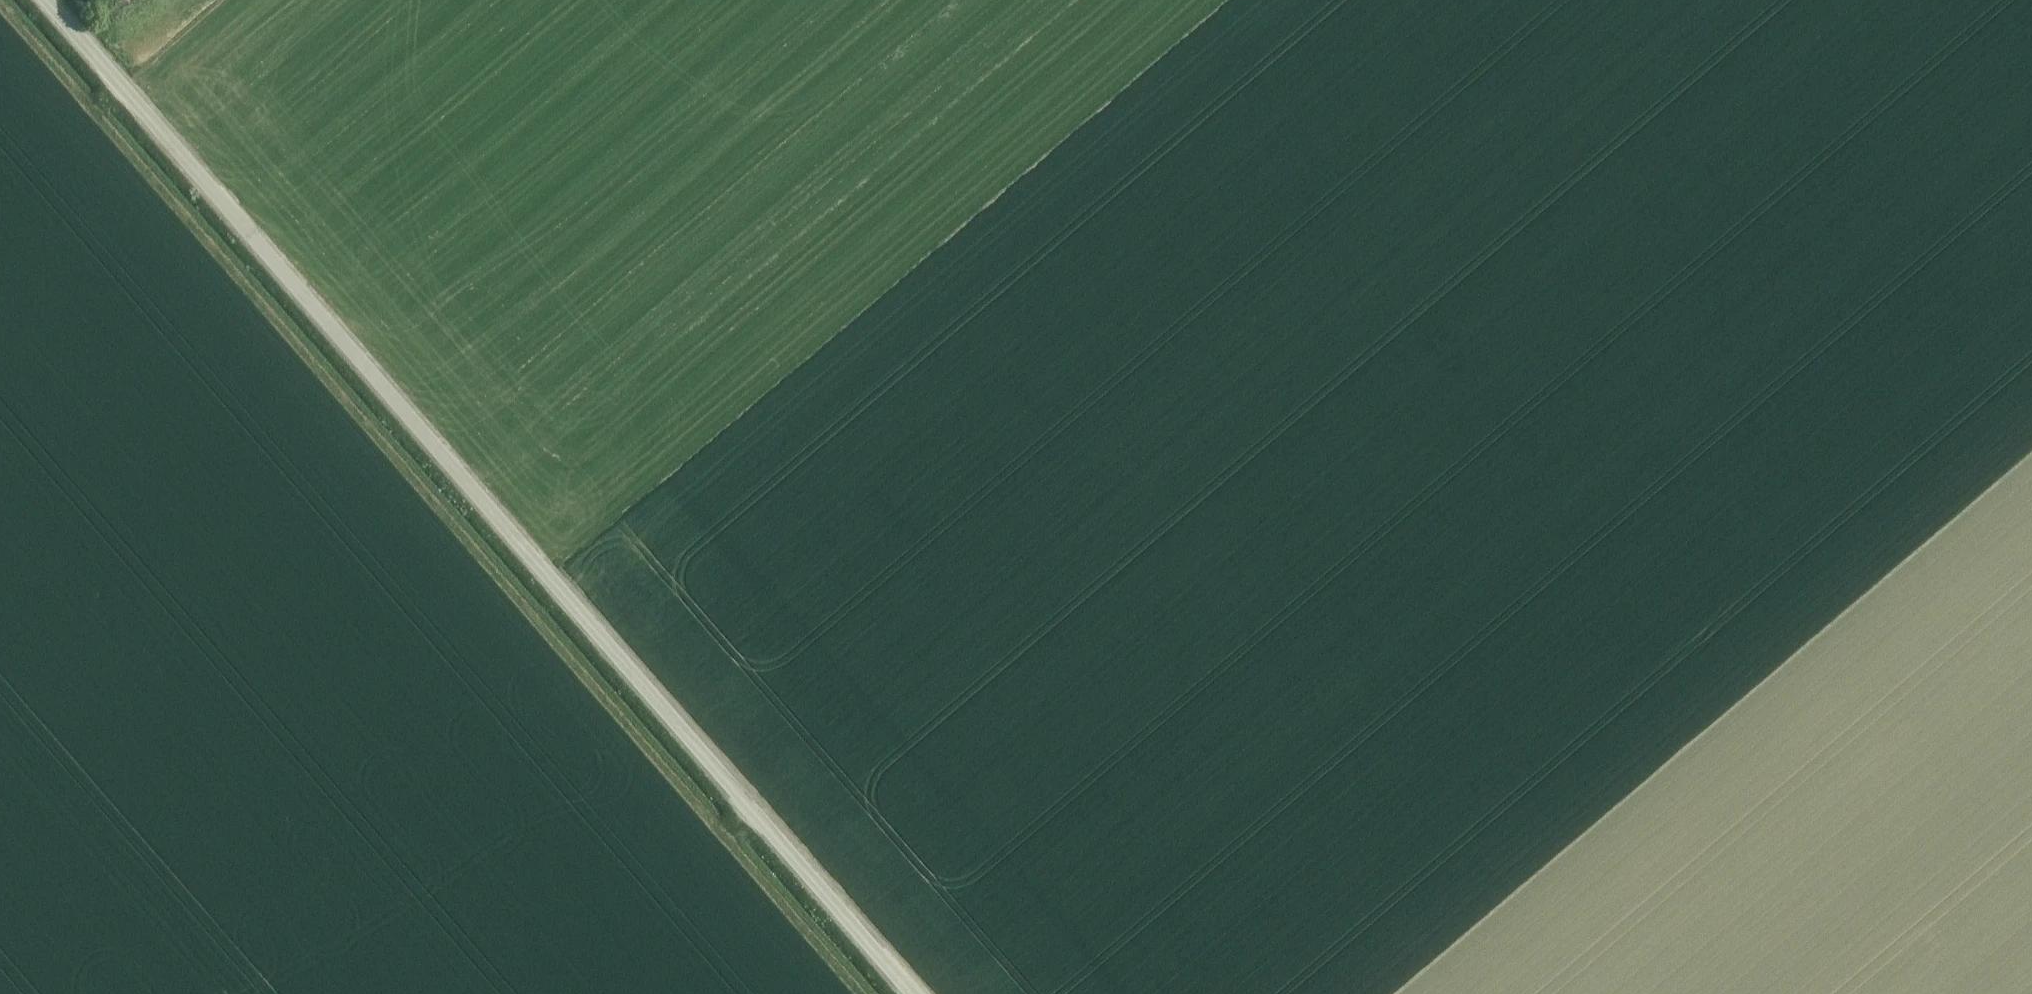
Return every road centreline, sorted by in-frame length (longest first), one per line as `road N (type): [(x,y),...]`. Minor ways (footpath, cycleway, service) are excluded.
road 1 (tertiary): [(909,993),(44,0)]

